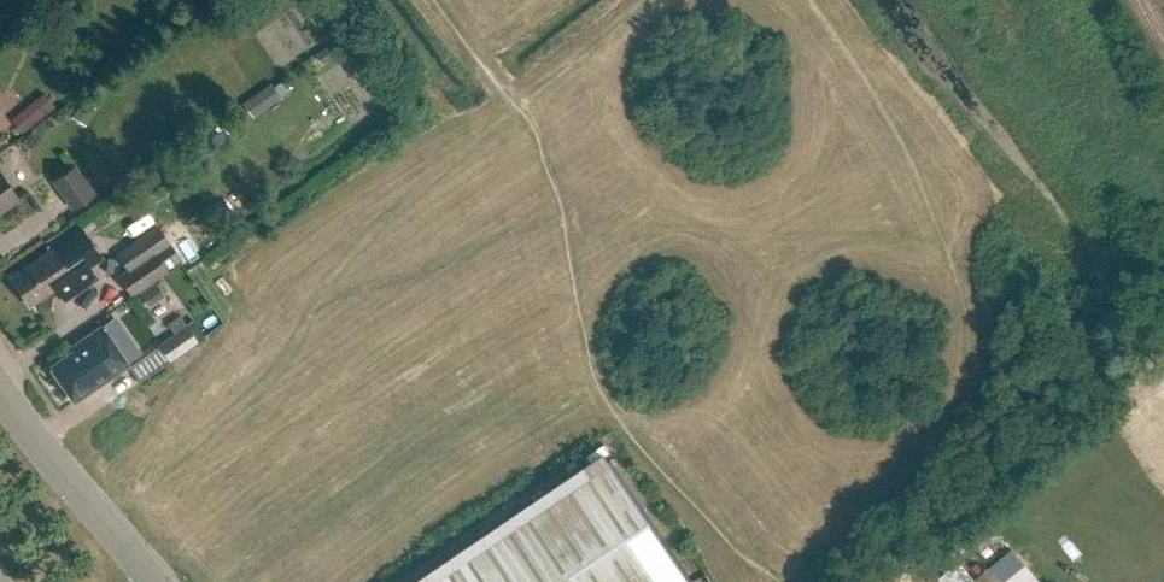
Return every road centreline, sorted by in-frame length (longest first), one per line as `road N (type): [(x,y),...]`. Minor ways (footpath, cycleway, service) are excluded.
road 1 (unclassified): [(153,581),(0,390)]

